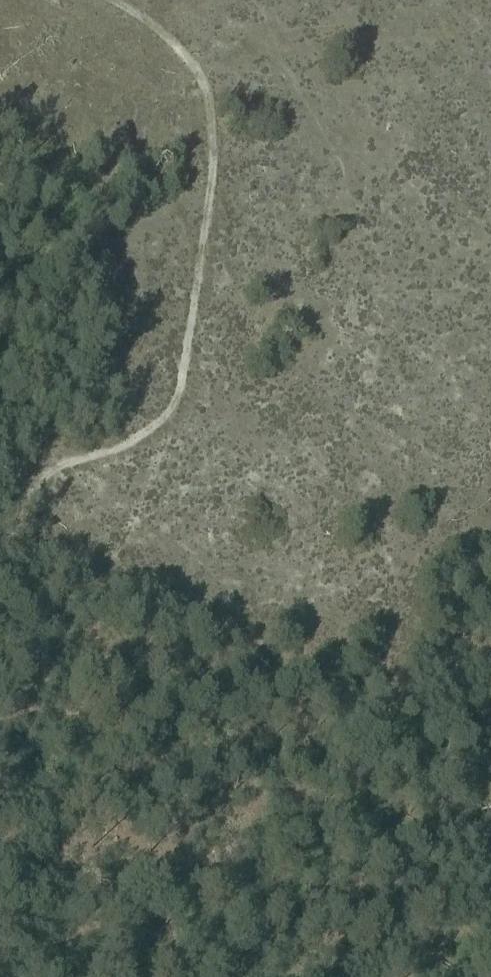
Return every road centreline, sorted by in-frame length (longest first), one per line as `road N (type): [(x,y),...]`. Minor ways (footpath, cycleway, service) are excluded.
road 1 (track): [(127,0),(196,62),(214,144),(179,383),(167,424),(40,500),(0,508)]

